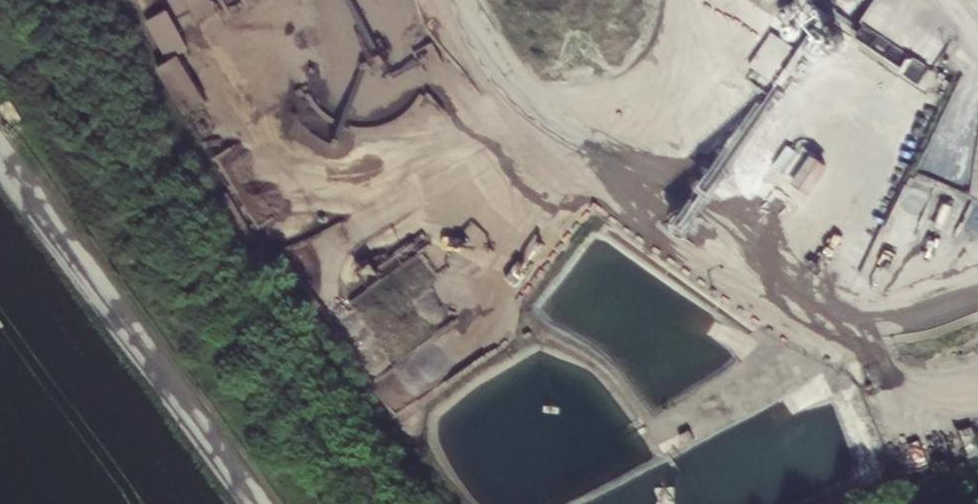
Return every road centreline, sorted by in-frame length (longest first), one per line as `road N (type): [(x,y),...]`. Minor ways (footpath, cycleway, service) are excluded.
road 1 (unclassified): [(255,503),(0,156)]

